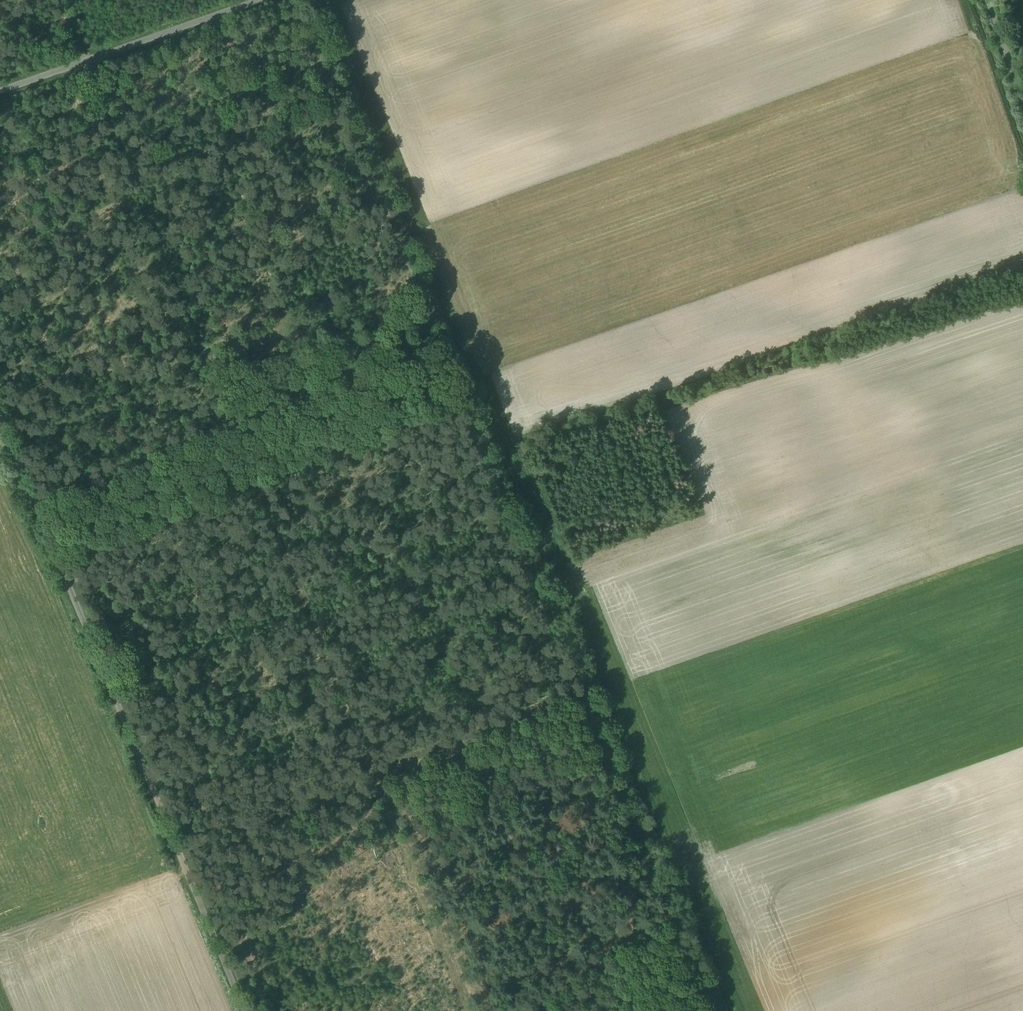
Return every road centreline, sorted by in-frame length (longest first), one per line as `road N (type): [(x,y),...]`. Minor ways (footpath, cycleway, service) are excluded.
road 1 (unclassified): [(0,420),(244,1010)]
road 2 (unclassified): [(0,97),(265,0)]

